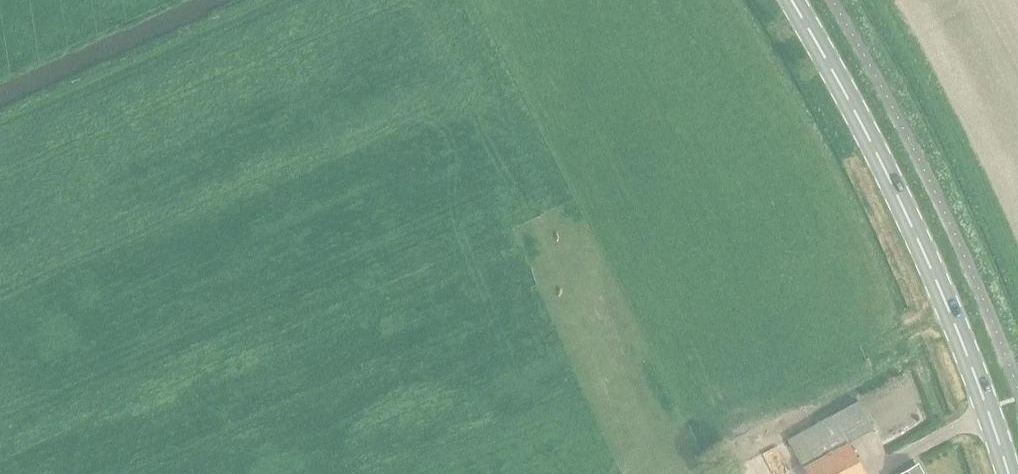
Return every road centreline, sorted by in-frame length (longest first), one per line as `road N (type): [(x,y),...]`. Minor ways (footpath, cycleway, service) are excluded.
road 1 (secondary): [(1007,473),(938,282),(855,108),(792,0)]

